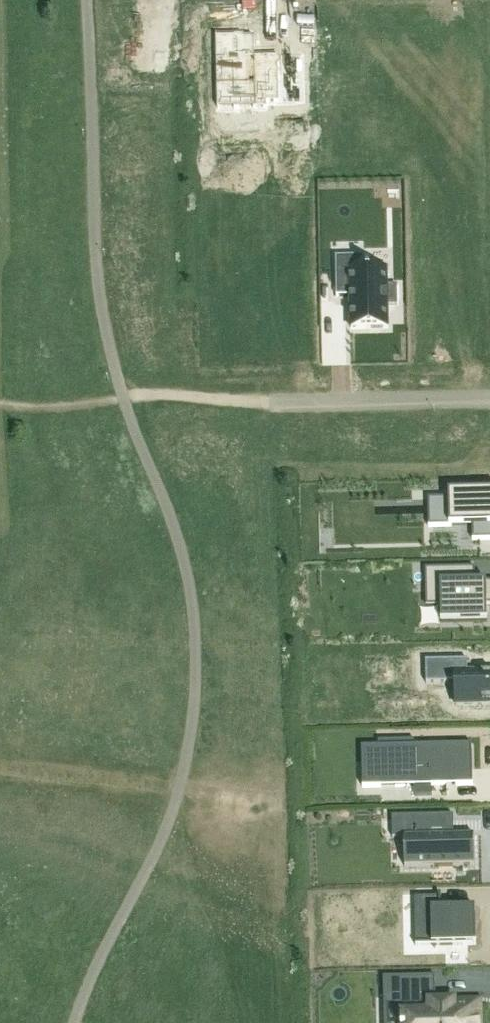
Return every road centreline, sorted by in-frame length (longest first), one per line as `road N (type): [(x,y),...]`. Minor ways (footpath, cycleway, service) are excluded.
road 1 (residential): [(279,402),(489,396)]

